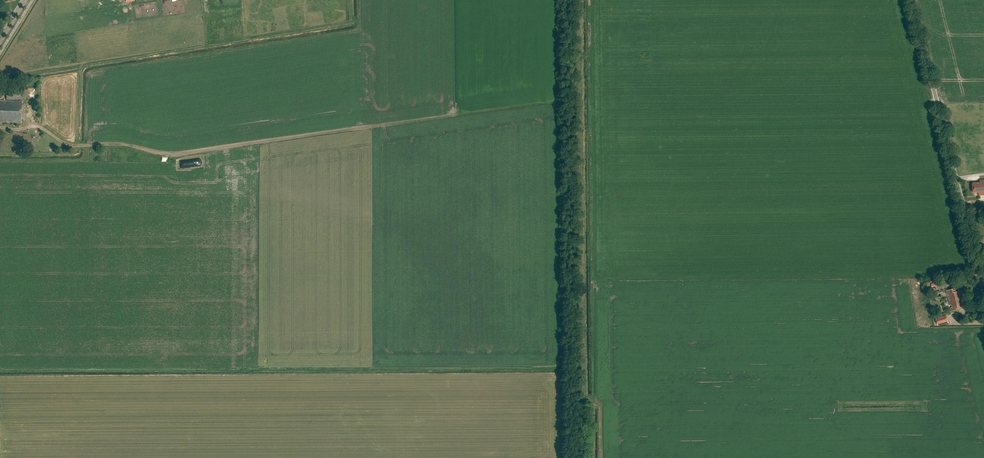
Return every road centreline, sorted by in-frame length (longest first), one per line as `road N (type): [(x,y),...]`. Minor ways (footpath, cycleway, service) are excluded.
road 1 (unclassified): [(983,297),(911,0)]

